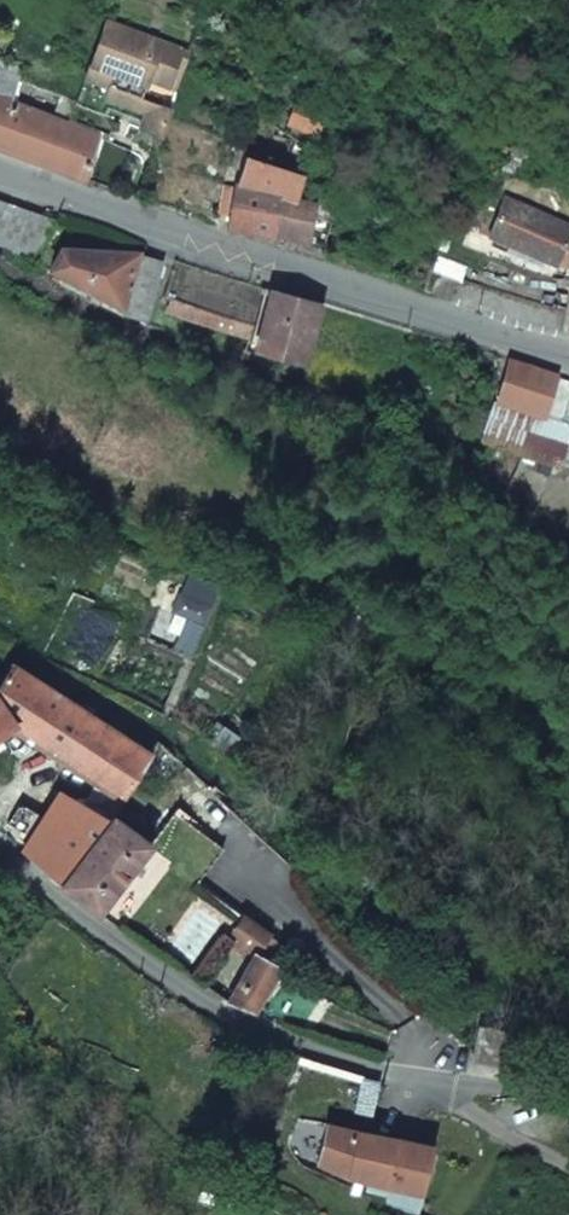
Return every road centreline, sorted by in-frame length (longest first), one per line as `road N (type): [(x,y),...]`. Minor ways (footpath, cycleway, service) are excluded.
road 1 (unclassified): [(568,1097),(416,1083),(228,1021),(0,854)]
road 2 (tertiary): [(0,172),(568,357)]
road 3 (track): [(0,413),(109,470)]

